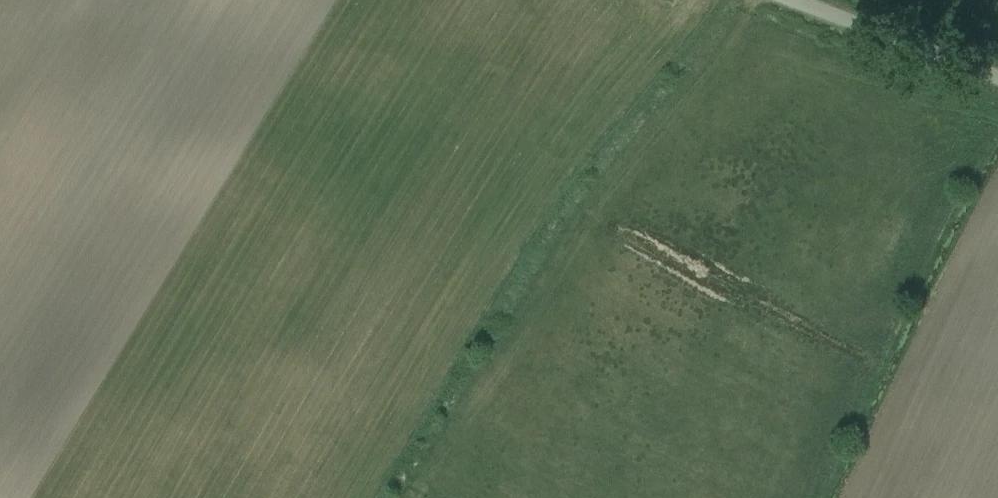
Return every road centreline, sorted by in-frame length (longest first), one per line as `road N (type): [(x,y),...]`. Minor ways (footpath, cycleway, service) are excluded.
road 1 (unclassified): [(997,89),(770,0)]

